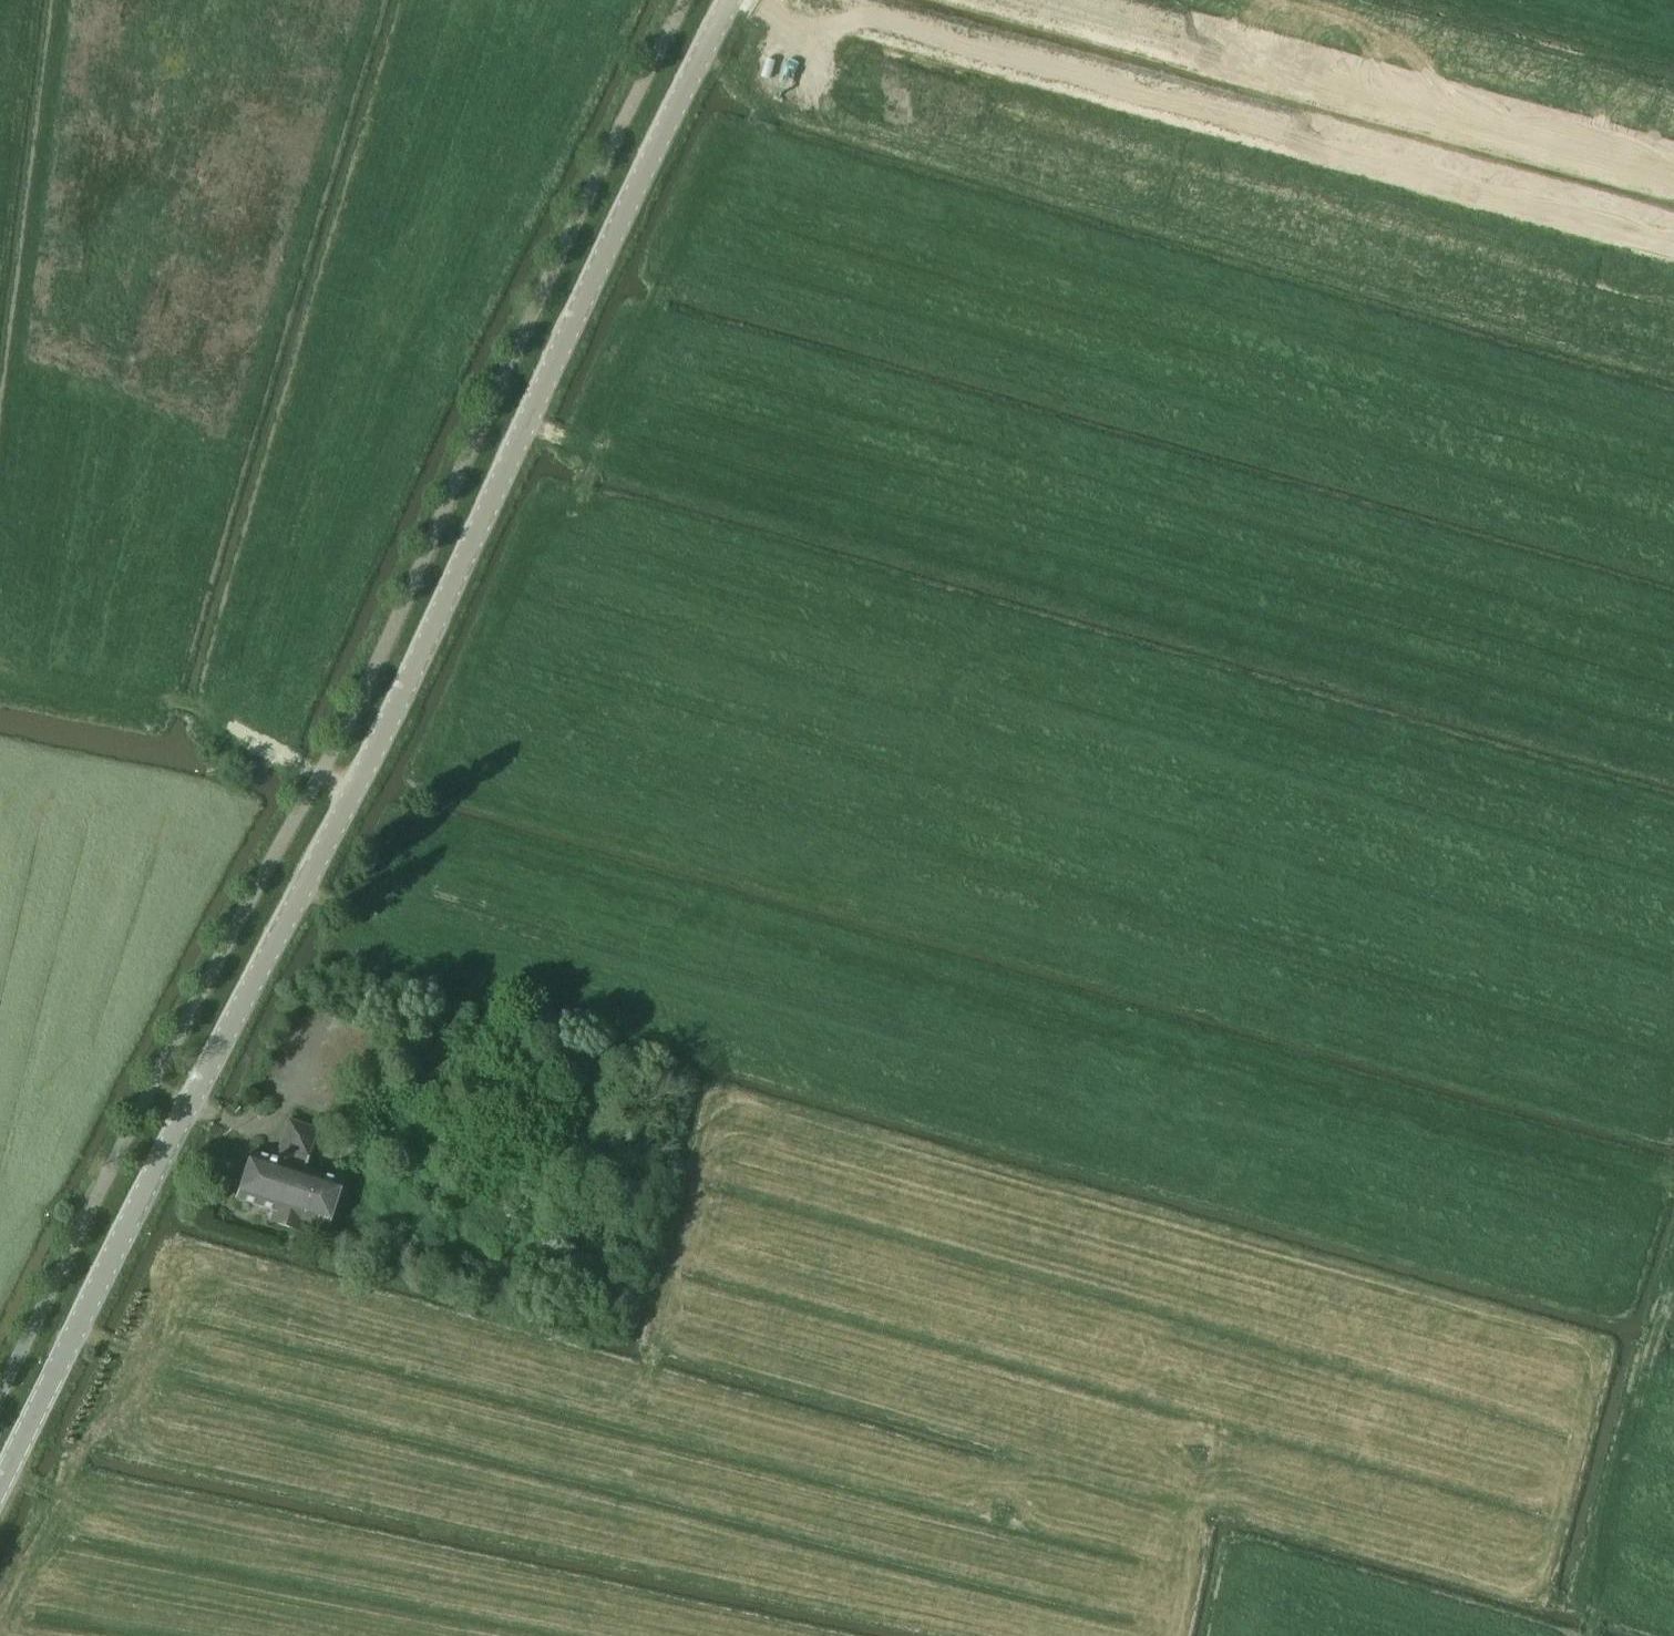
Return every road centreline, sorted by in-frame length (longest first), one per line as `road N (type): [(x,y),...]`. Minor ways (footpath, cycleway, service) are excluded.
road 1 (unclassified): [(93,1300),(387,726),(733,0)]
road 2 (tertiary): [(1325,1635),(93,1300)]
road 3 (unclassified): [(1673,173),(1040,0)]
road 4 (unclassified): [(0,1483),(93,1300)]

